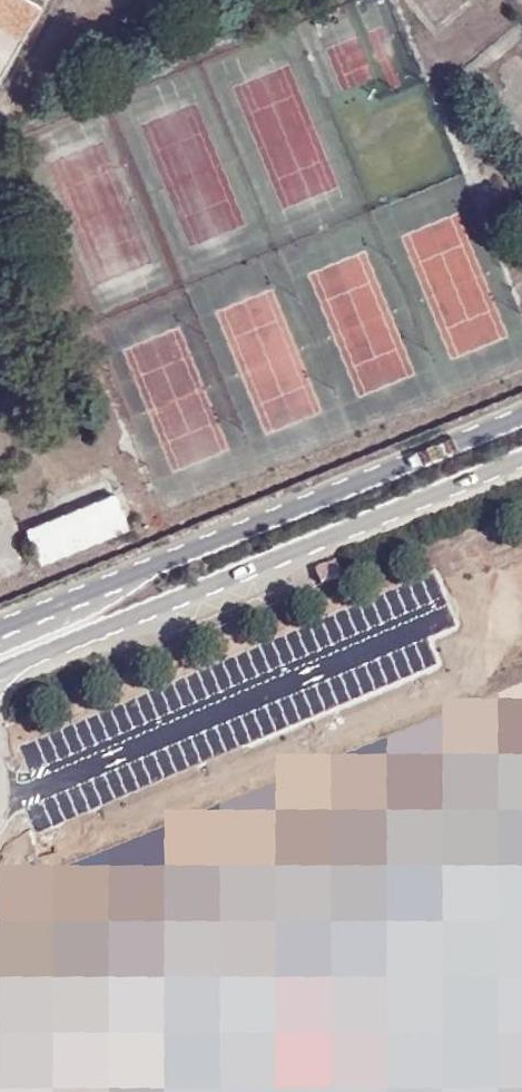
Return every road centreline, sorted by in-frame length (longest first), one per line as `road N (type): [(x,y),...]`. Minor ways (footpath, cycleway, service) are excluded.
road 1 (primary): [(0,671),(521,458)]
road 2 (primary): [(521,416),(0,626)]

